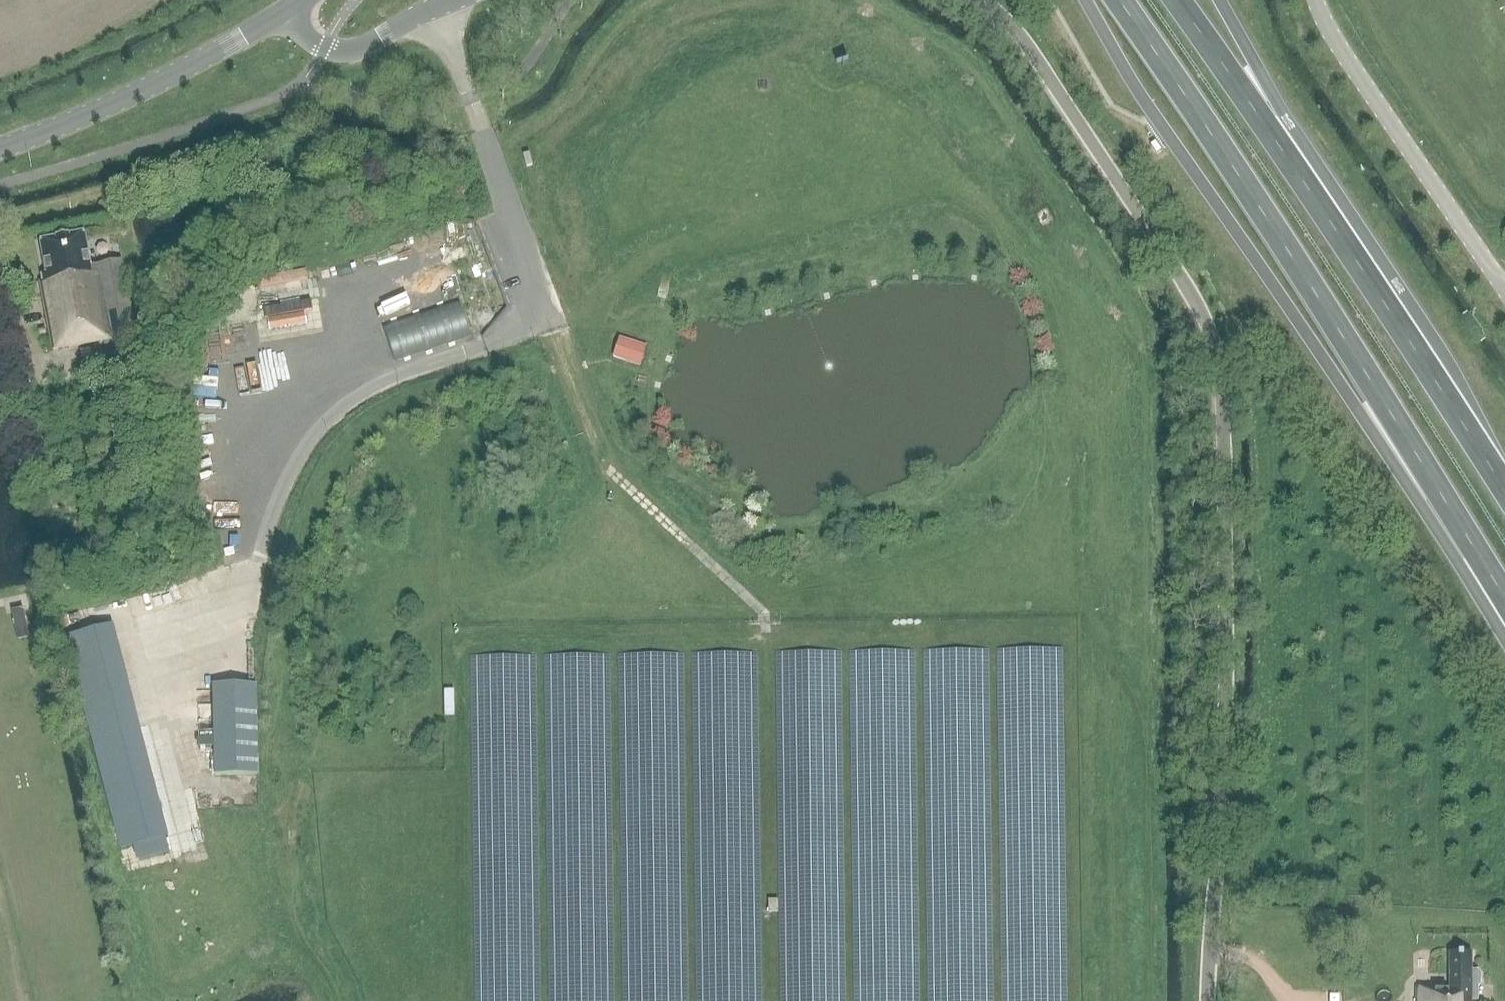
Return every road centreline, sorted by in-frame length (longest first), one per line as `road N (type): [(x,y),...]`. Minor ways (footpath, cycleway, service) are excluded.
road 1 (unclassified): [(1208,1000),(1225,650),(1216,362),(1202,316),(1041,63),(981,0)]
road 2 (trunk): [(1119,0),(1312,288),(1504,598)]
road 3 (trunk): [(1504,489),(1177,0)]
road 4 (unclassified): [(1504,290),(1316,0)]
road 5 (unclassified): [(431,8),(548,317)]
road 6 (tertiary): [(0,148),(207,55),(287,8)]
road 7 (track): [(605,469),(764,611)]
road 8 (unclassified): [(287,8),(311,41),(342,49),(431,8)]
road 9 (track): [(548,317),(605,469)]

